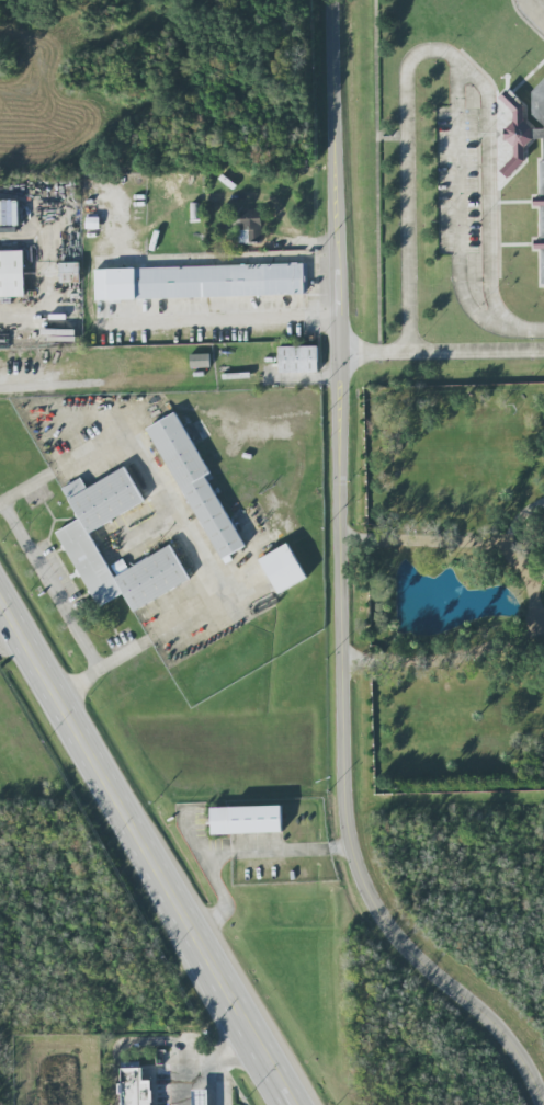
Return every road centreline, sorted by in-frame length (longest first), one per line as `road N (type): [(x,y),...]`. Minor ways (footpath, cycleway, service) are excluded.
road 1 (tertiary): [(543,1098),(512,1037),(394,938),(369,907),(348,833),(333,0)]
road 2 (primary): [(296,1104),(0,585)]
road 3 (residential): [(343,536),(486,540),(522,569),(534,601),(531,619),(495,641),(344,649)]

